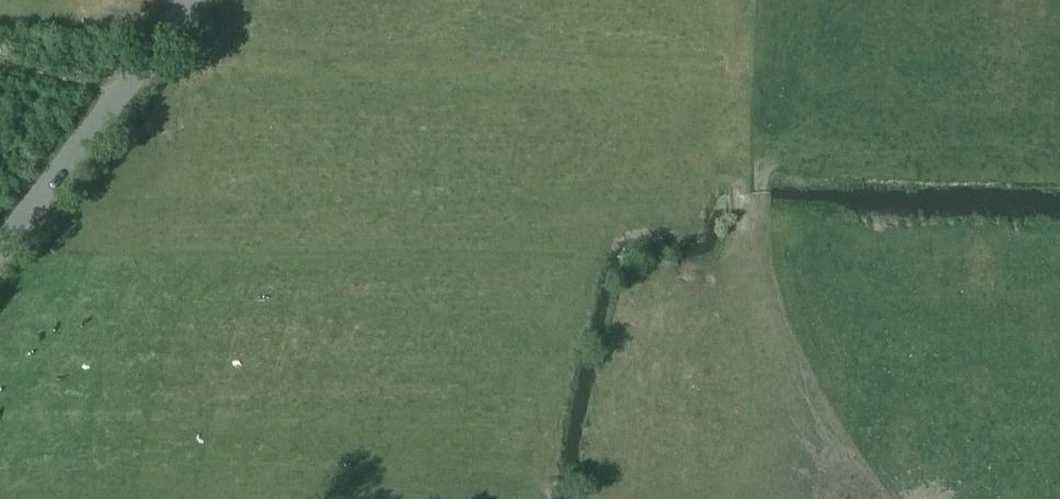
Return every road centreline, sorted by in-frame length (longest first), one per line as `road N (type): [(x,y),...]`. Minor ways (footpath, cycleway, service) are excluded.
road 1 (tertiary): [(0,238),(184,0)]

